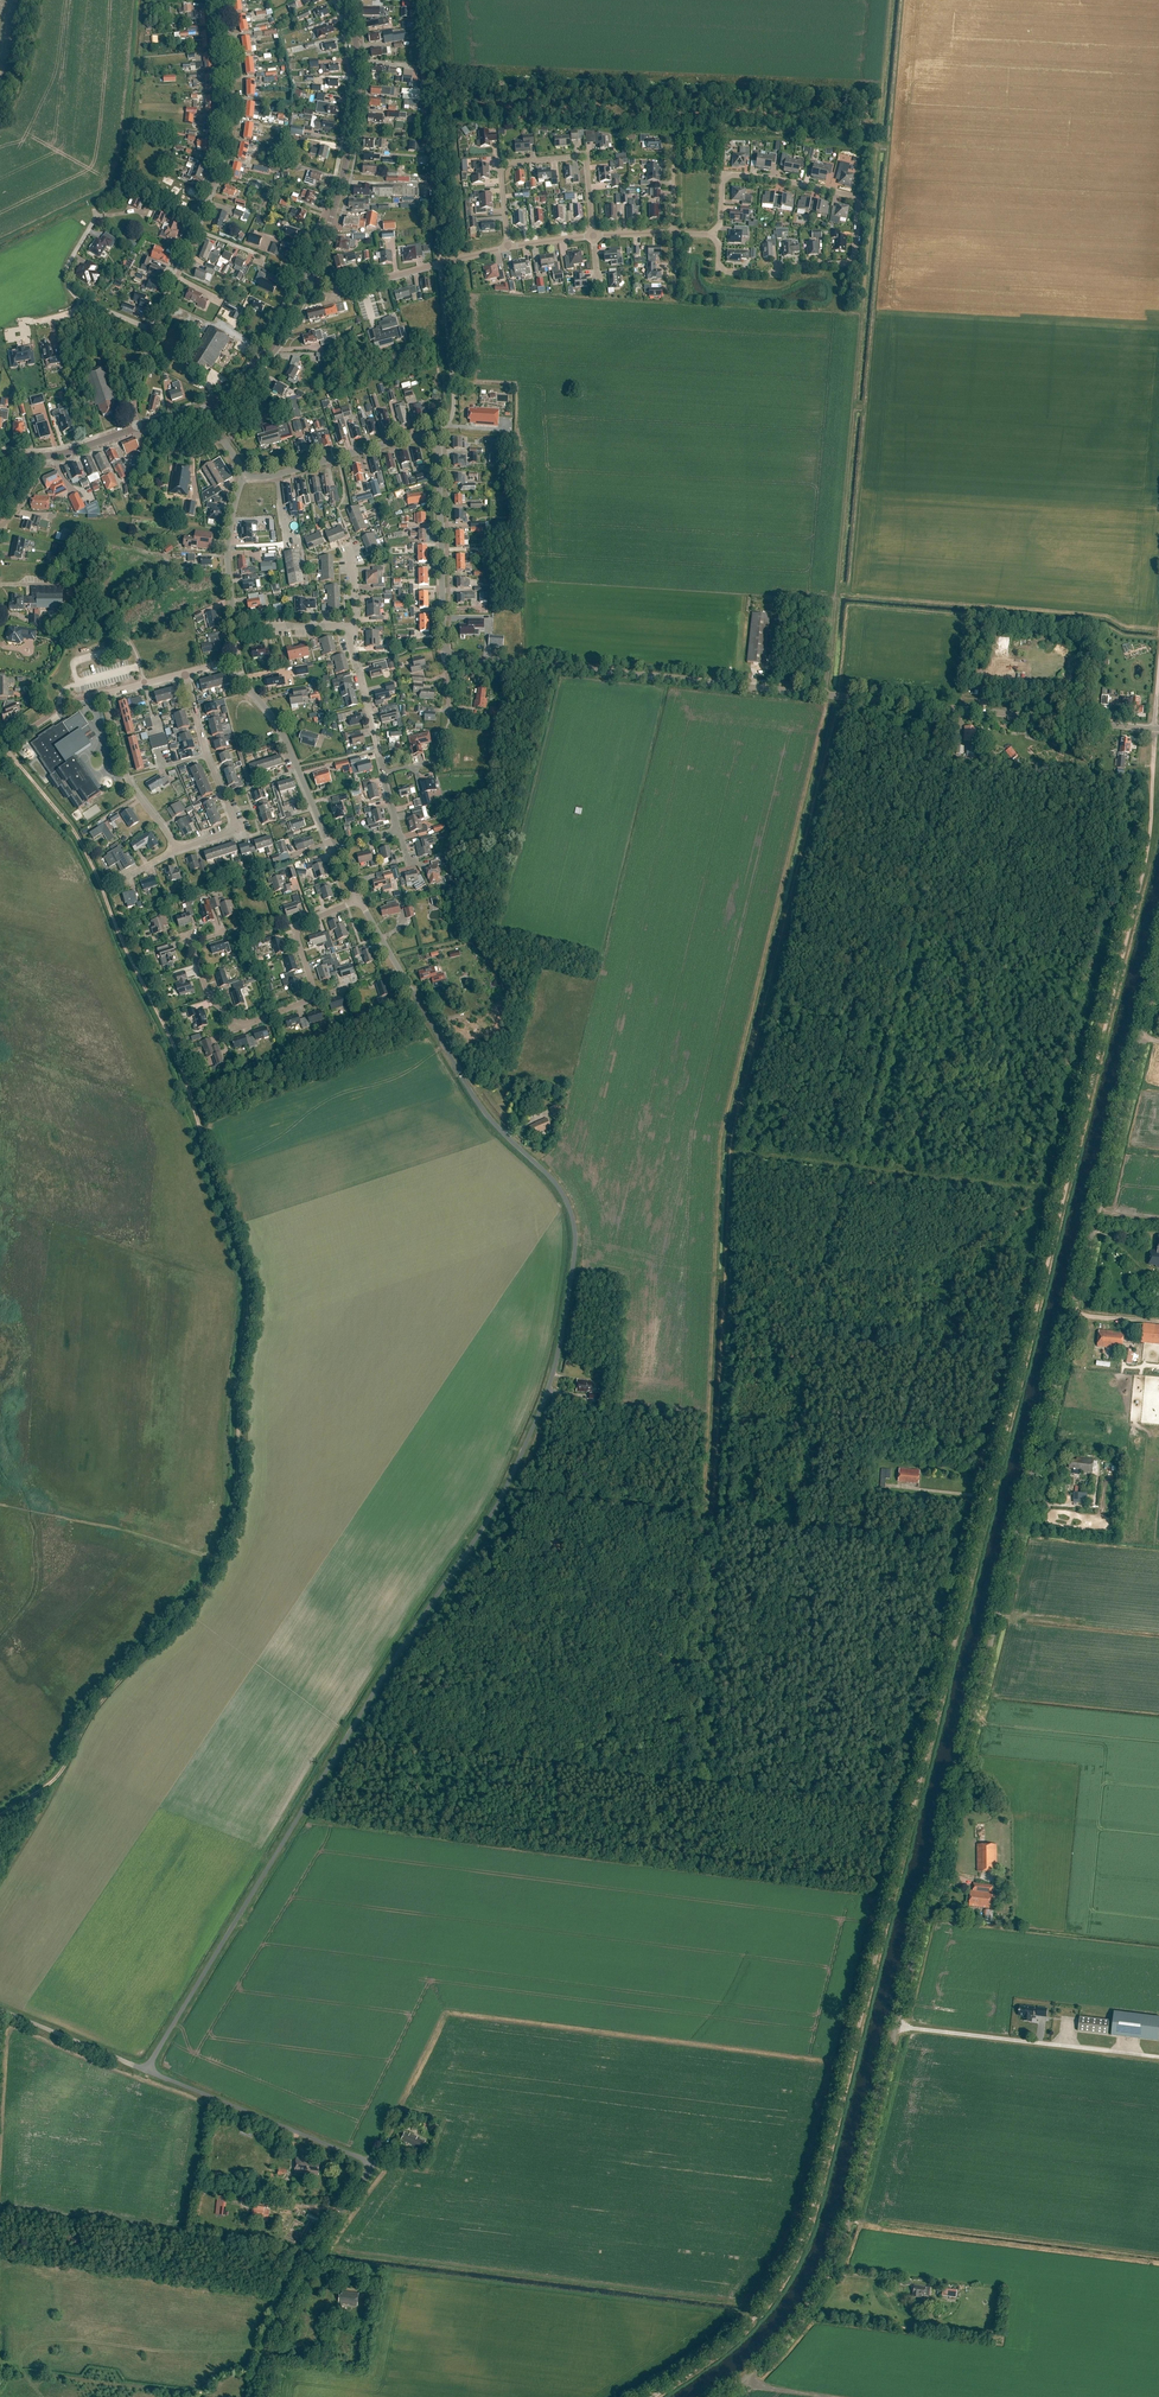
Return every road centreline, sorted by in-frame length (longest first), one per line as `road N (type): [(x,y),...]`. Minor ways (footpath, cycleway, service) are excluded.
road 1 (unclassified): [(718,2396),(798,2321),(850,2217),(917,1943),(946,1859),(952,1802),(1158,964)]
road 2 (unclassified): [(147,2071),(349,1732),(485,1525),(549,1385),(573,1263),(572,1216),(552,1179),(465,1083)]
road 3 (track): [(913,1809),(1143,877),(1155,728)]
road 4 (track): [(3,747),(77,835),(102,888),(177,1055),(246,1273),(238,1477),(215,1562)]
road 5 (unclassified): [(1158,729),(448,654)]
road 6 (track): [(656,2396),(734,2345),(794,2267),(817,2203),(913,1809)]
road 7 (unclassified): [(147,2071),(366,2163),(362,2184),(313,2257),(266,2396)]
road 8 (residential): [(711,235),(727,272),(846,264),(854,256),(858,207),(852,196),(732,174),(723,182),(720,224)]
road 9 (track): [(708,1781),(349,1732)]
road 10 (residential): [(156,330),(221,160),(227,70),(220,0)]
road 11 (track): [(215,1562),(183,1614),(101,1701),(62,1770),(0,1815)]
road 12 (secondary): [(308,275),(350,154),(357,50),(344,0)]
road 13 (track): [(416,0),(442,263)]
road 14 (residential): [(593,235),(584,160),(509,164),(502,172),(508,246)]
road 15 (residential): [(178,849),(235,828),(185,674)]
road 16 (unclassified): [(448,654),(433,435)]
road 17 (residential): [(465,1083),(359,900)]
road 18 (residential): [(399,830),(351,648),(352,626)]
road 19 (residential): [(332,846),(284,737),(237,659)]
road 20 (track): [(913,1809),(708,1781)]
road 21 (unclassified): [(245,473),(269,476),(433,435)]
road 22 (unclassified): [(433,435),(454,406),(442,263)]
road 23 (residential): [(178,849),(133,790),(104,694)]
road 24 (secondary): [(204,409),(261,362),(308,275)]
road 25 (residential): [(235,634),(227,556),(245,473)]
road 26 (unclassified): [(0,2010),(147,2071)]
road 27 (secondary): [(0,453),(51,456),(137,427)]
road 28 (unclassified): [(308,275),(348,288),(442,263)]
road 29 (residential): [(315,997),(299,932),(359,900)]

